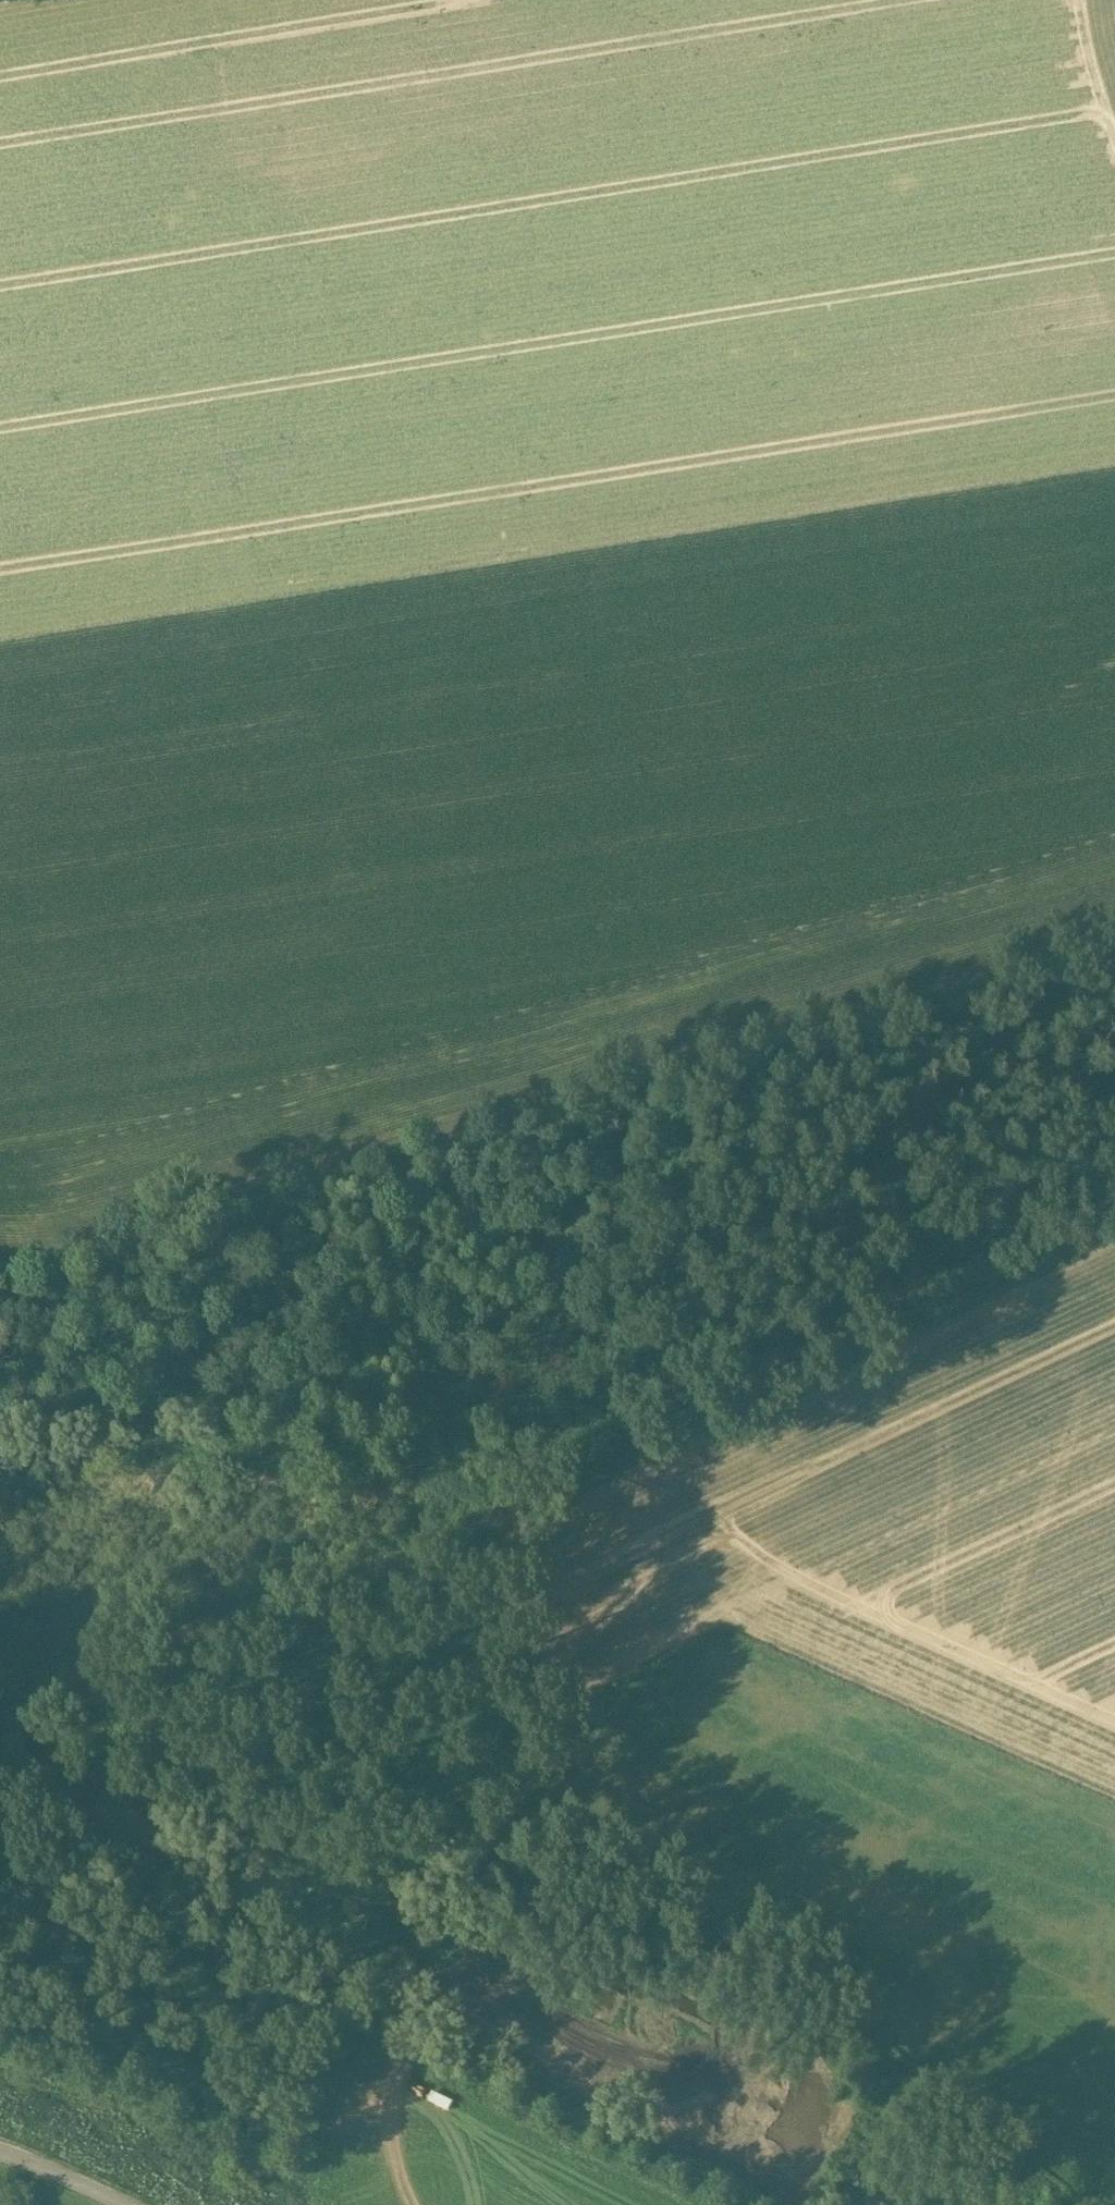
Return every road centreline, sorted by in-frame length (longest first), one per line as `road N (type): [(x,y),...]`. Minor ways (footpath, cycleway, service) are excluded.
road 1 (unclassified): [(0,2152),(125,2204)]

